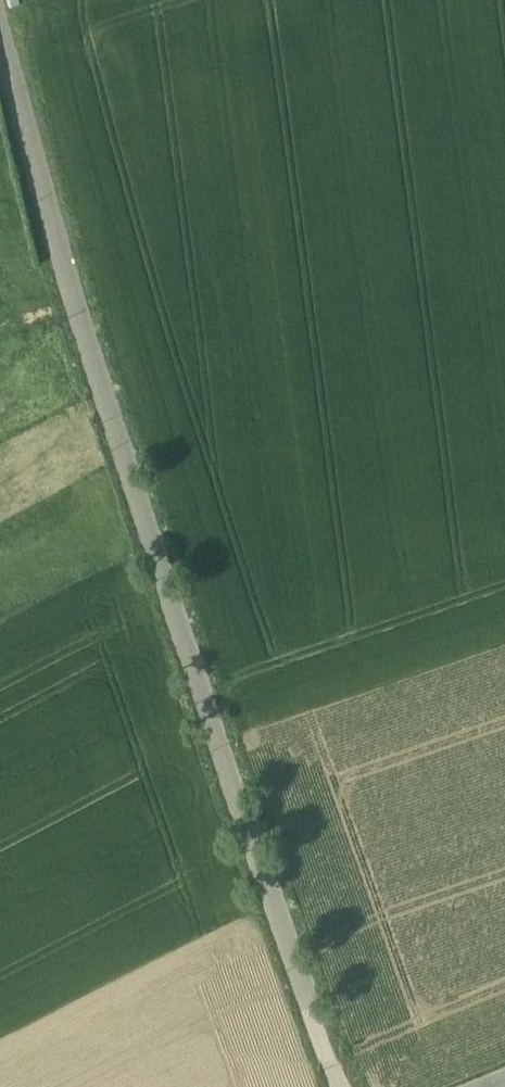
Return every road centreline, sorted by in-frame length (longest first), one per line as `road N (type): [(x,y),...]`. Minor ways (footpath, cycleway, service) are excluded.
road 1 (unclassified): [(341,1086),(174,607),(23,109)]

